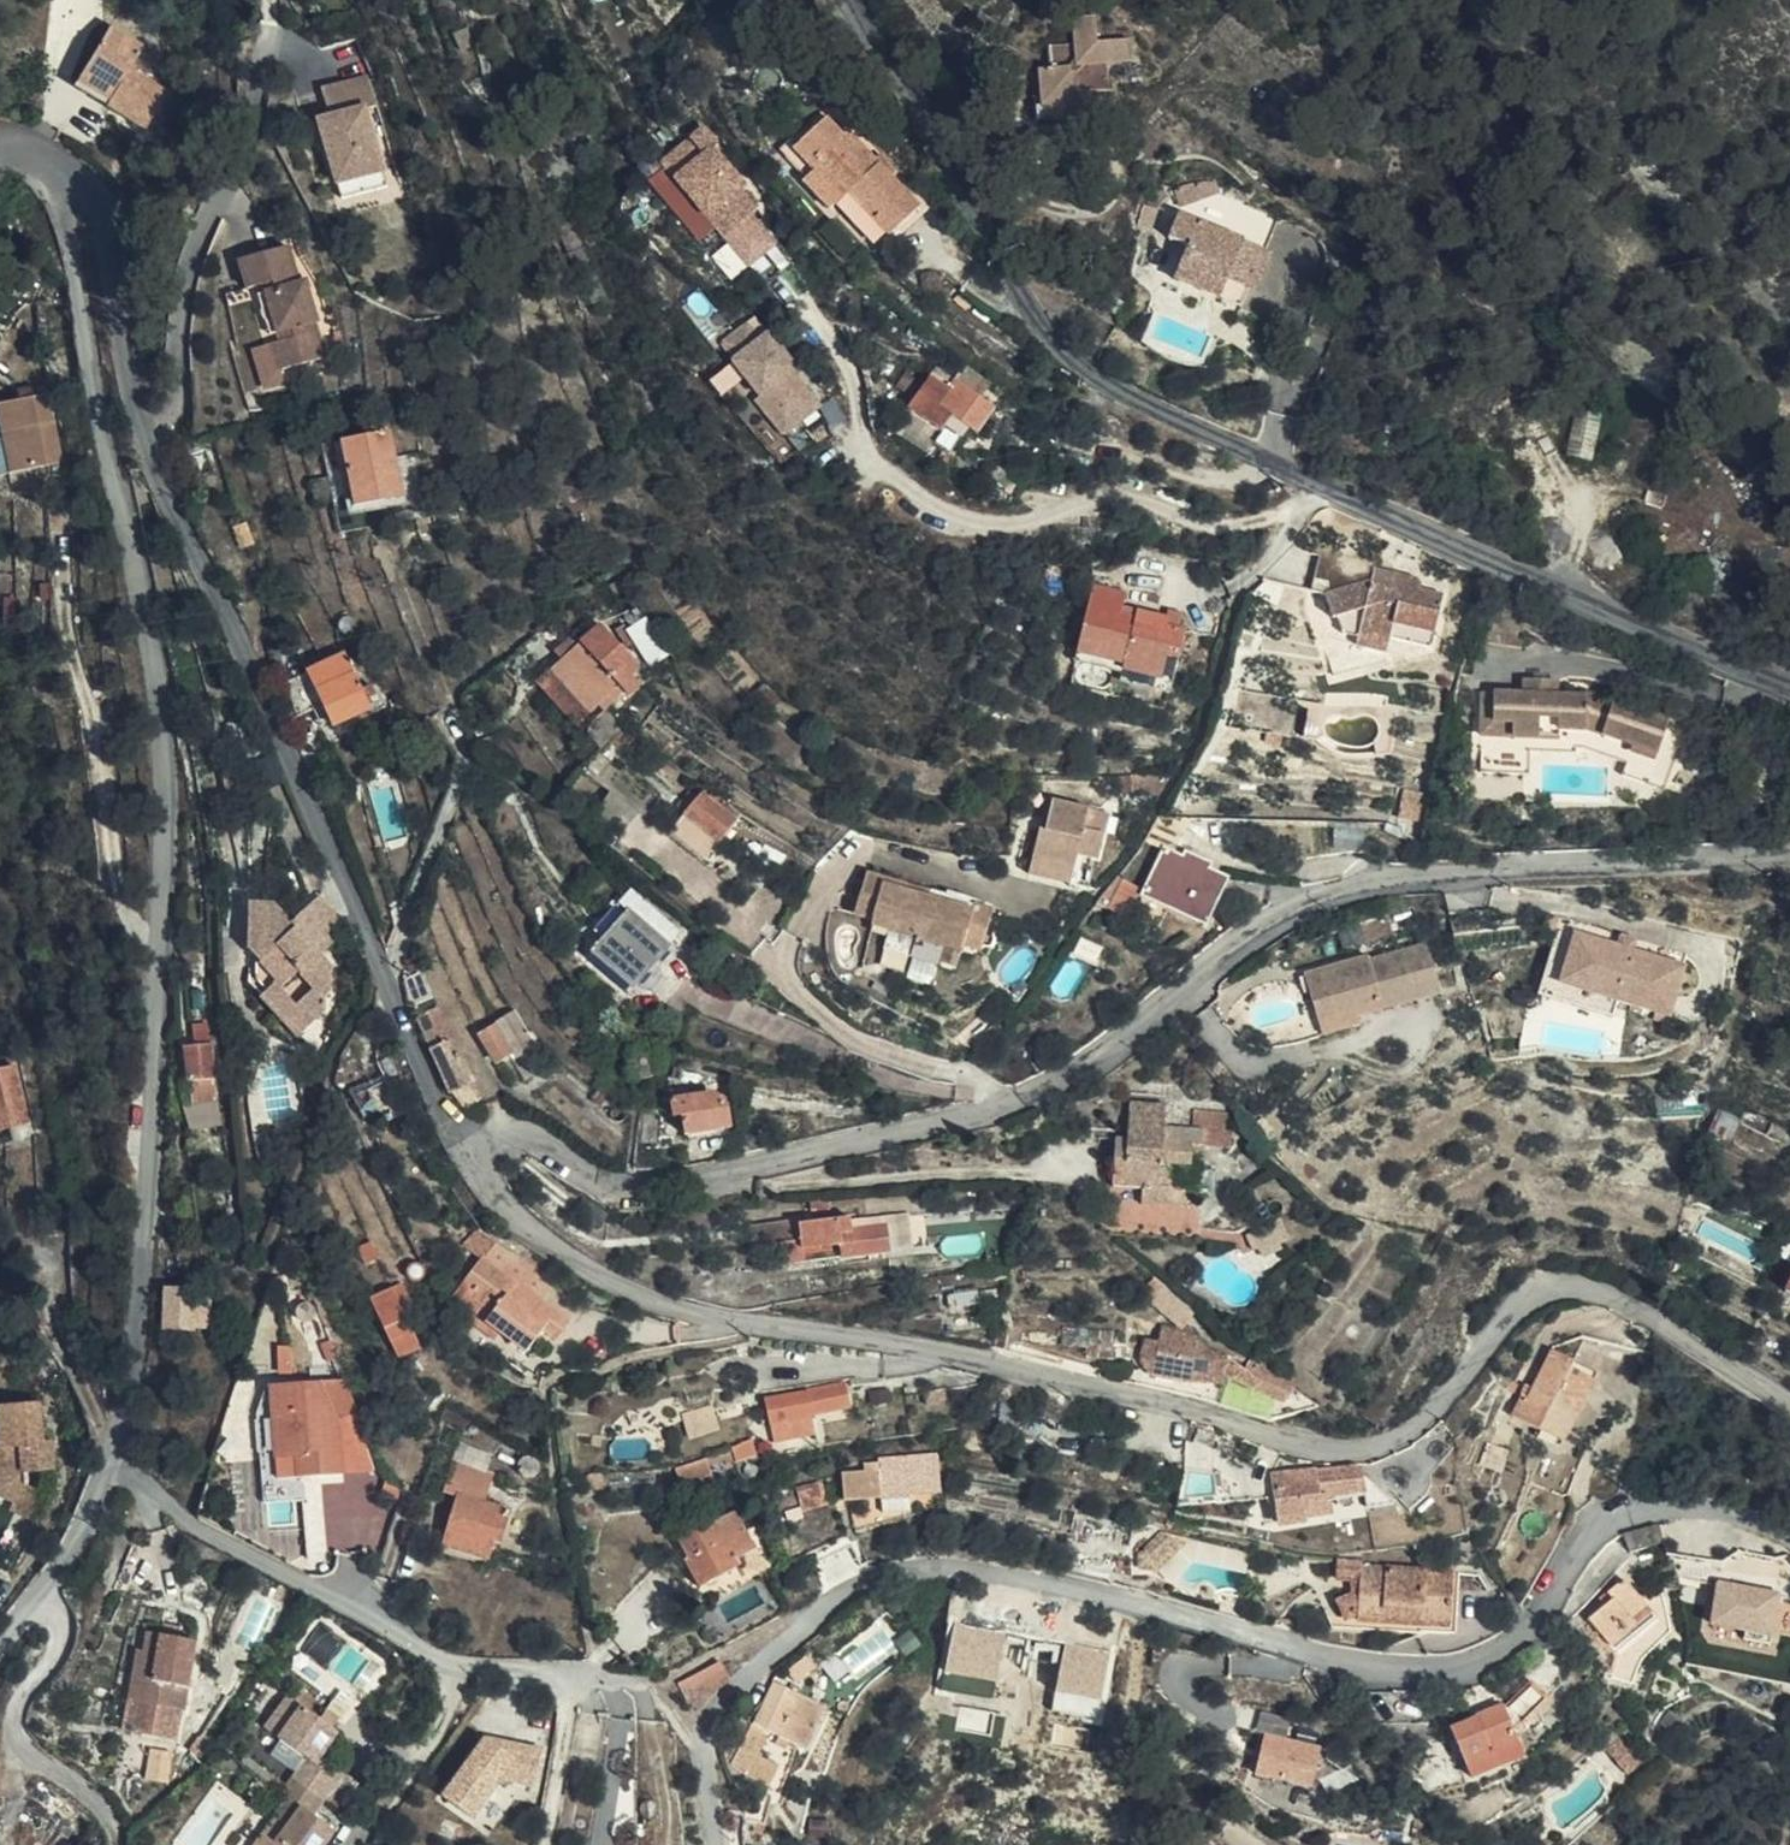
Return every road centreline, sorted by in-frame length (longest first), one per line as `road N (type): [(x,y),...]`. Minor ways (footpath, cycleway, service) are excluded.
road 1 (unclassified): [(0,1641),(67,1560),(135,1391),(177,856),(172,750),(140,554),(86,351),(70,226),(47,173)]
road 2 (unclassified): [(467,1147),(470,1178),(509,1219),(581,1268),(645,1299),(722,1321),(985,1359),(1302,1449),(1340,1453),(1399,1436),(1426,1415),(1499,1320),(1521,1300),(1562,1285),(1601,1295),(1789,1405)]
road 3 (unclassified): [(1789,859),(1340,888),(1247,933),(1089,1065),(958,1118),(695,1183),(612,1189),(519,1145),(467,1147)]
road 4 (unclassified): [(843,0),(1060,346),(1123,393),(1559,590),(1789,676)]
road 5 (unclassified): [(467,1147),(448,1133),(156,472),(120,366),(92,191),(65,167),(47,173)]
road 6 (unclassified): [(1024,1582),(1407,1667),(1464,1665),(1543,1623),(1615,1524),(1644,1511),(1745,1516),(1789,1541)]

